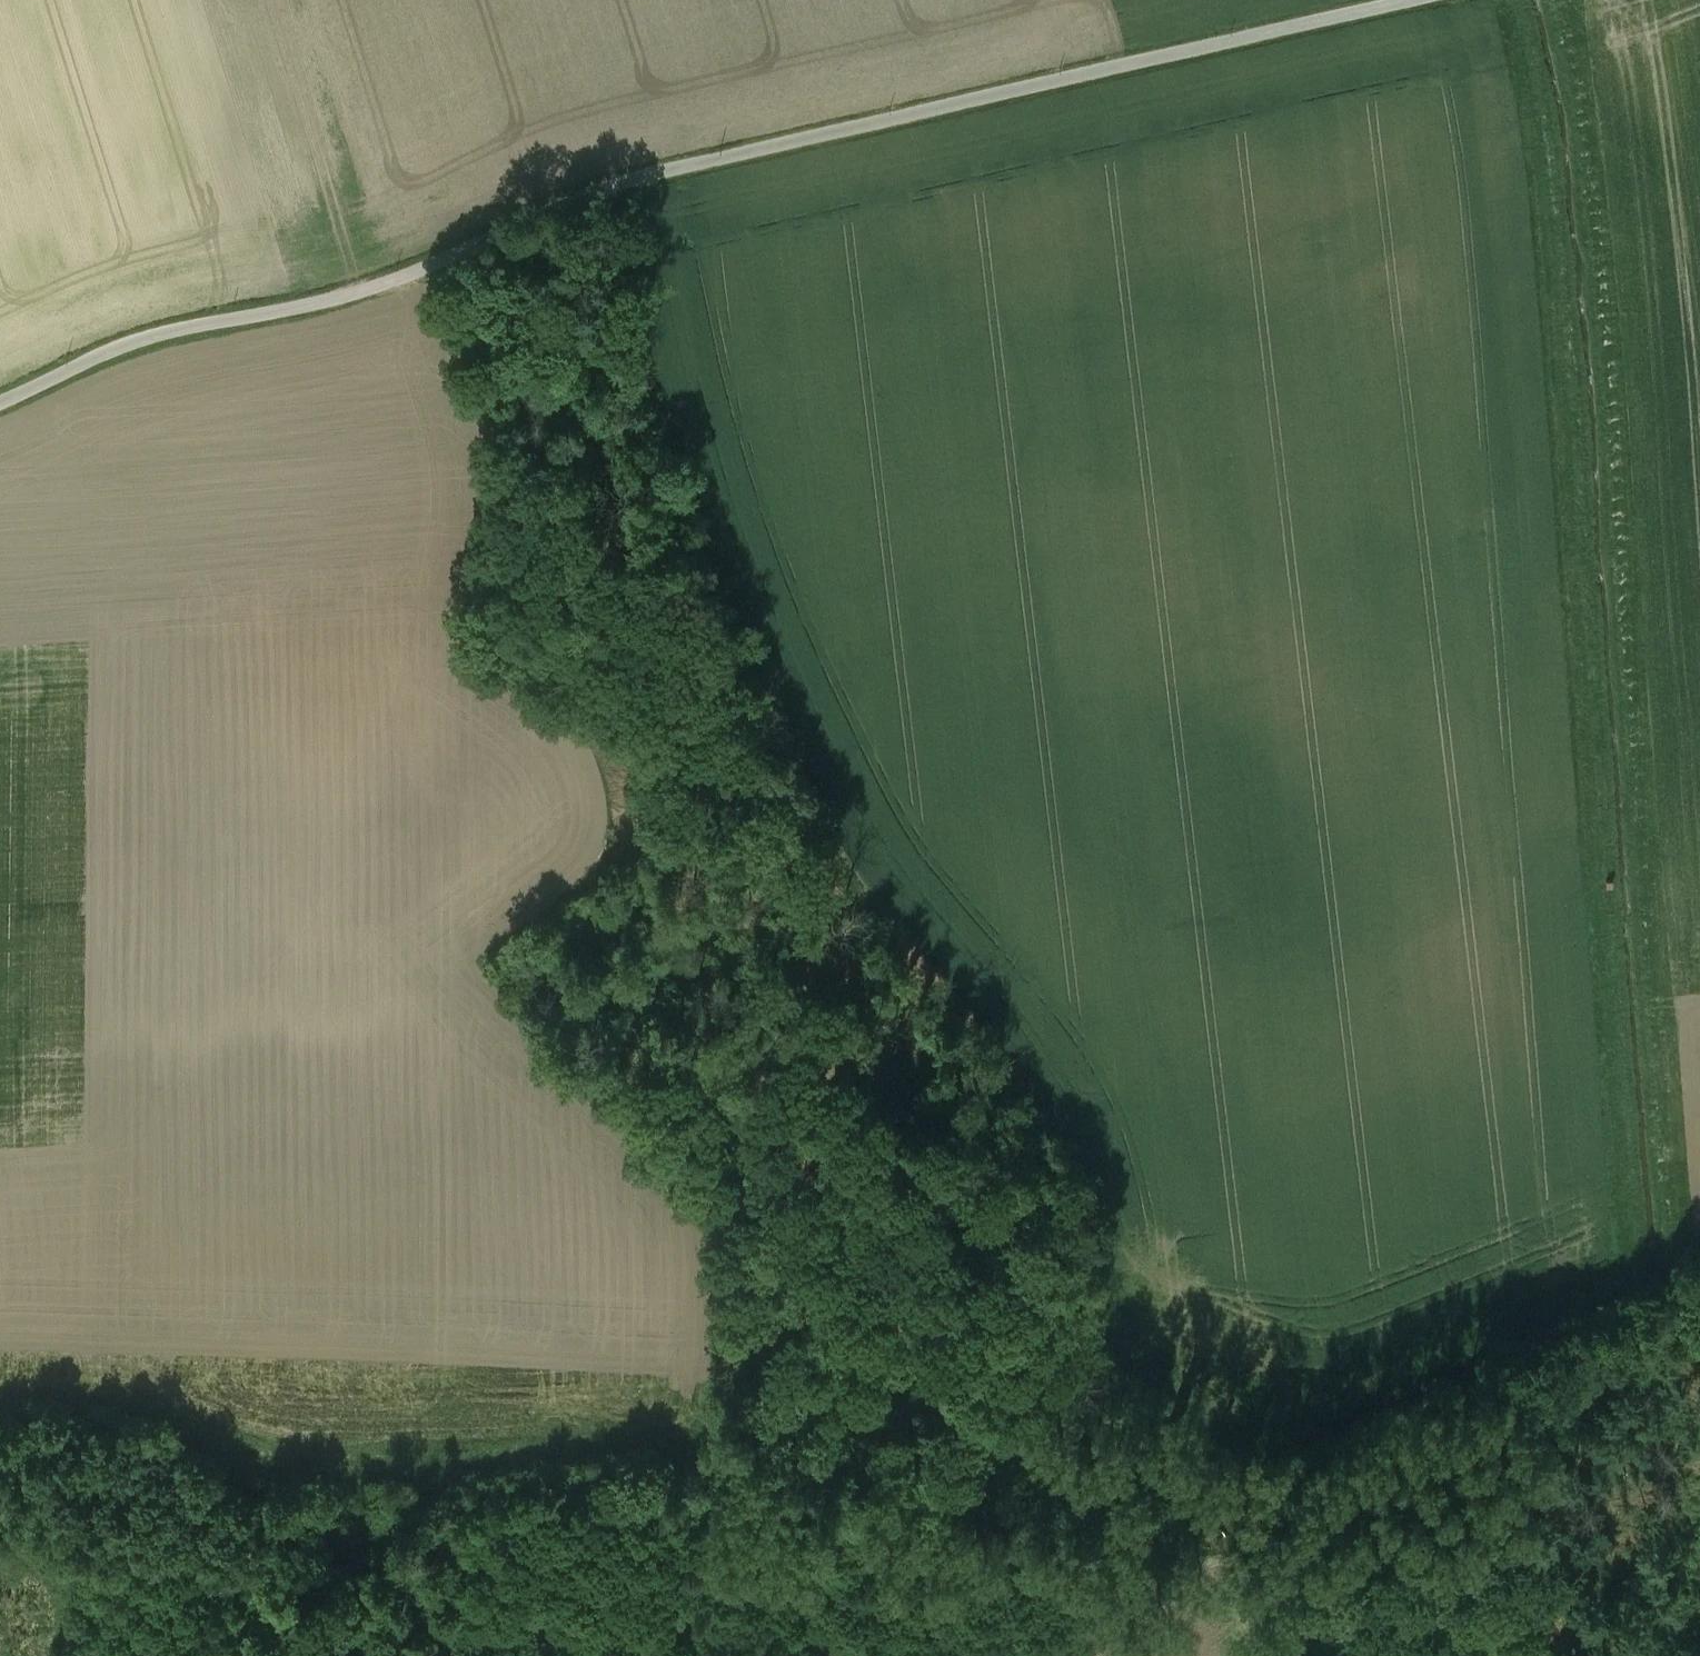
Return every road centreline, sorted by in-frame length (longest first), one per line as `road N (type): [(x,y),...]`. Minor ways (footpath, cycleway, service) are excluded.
road 1 (unclassified): [(0,390),(124,329),(385,268),(635,163),(1392,0)]
road 2 (track): [(1306,1655),(1273,1588),(1240,1558),(989,1460),(821,1276),(678,1221)]

